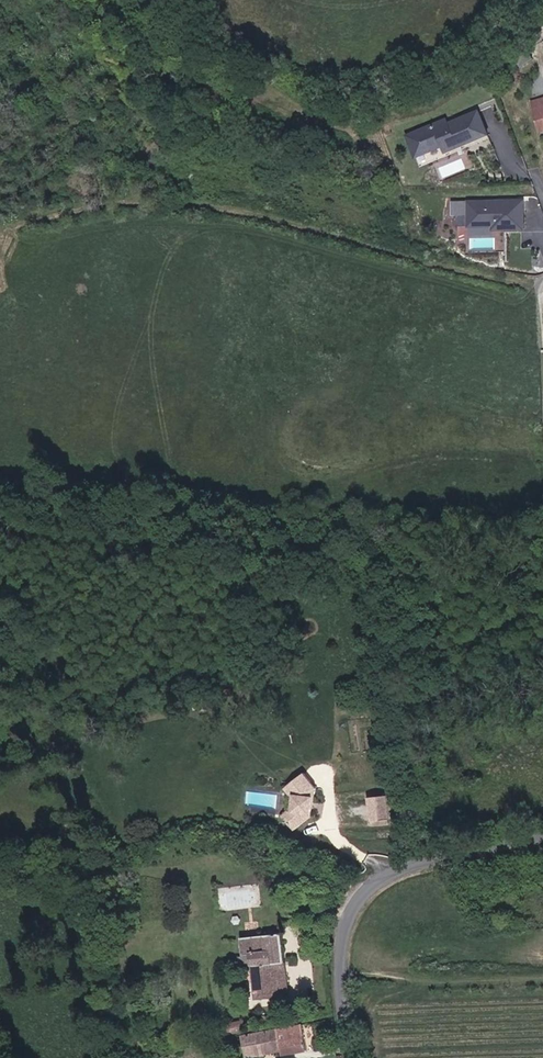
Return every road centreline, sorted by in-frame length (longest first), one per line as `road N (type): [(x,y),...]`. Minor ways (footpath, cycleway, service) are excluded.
road 1 (unclassified): [(542,841),(388,872),(341,938),(350,1057)]

